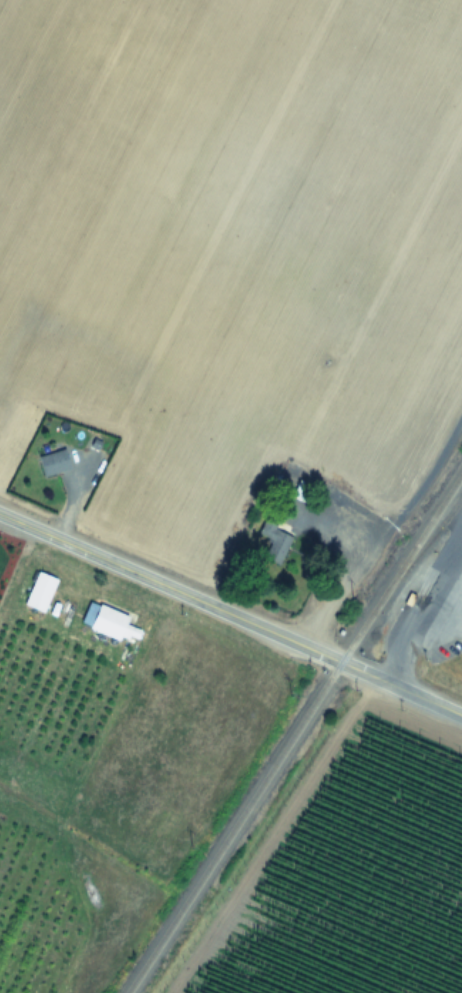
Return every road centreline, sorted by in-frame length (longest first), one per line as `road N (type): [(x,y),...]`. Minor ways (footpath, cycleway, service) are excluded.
road 1 (tertiary): [(461,715),(0,514)]

